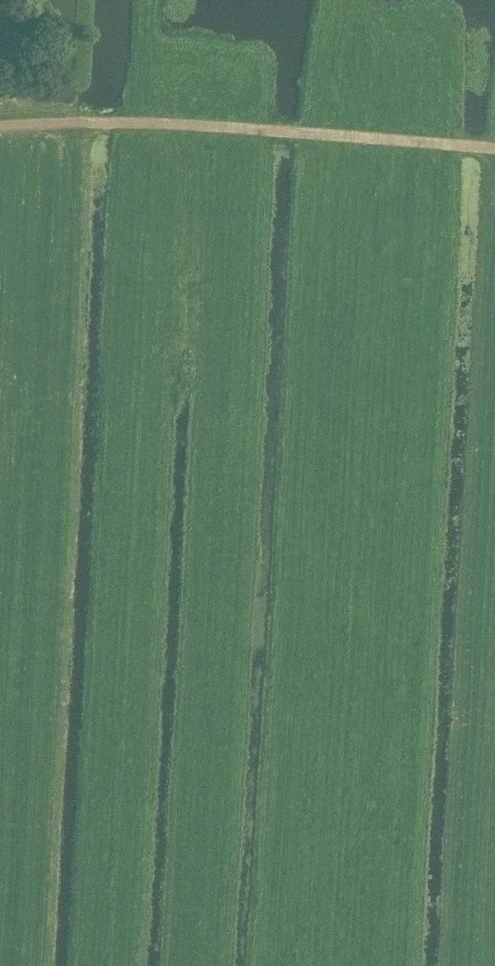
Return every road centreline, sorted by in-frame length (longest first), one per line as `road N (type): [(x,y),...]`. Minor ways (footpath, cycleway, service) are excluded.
road 1 (track): [(494,147),(148,123),(0,126)]

